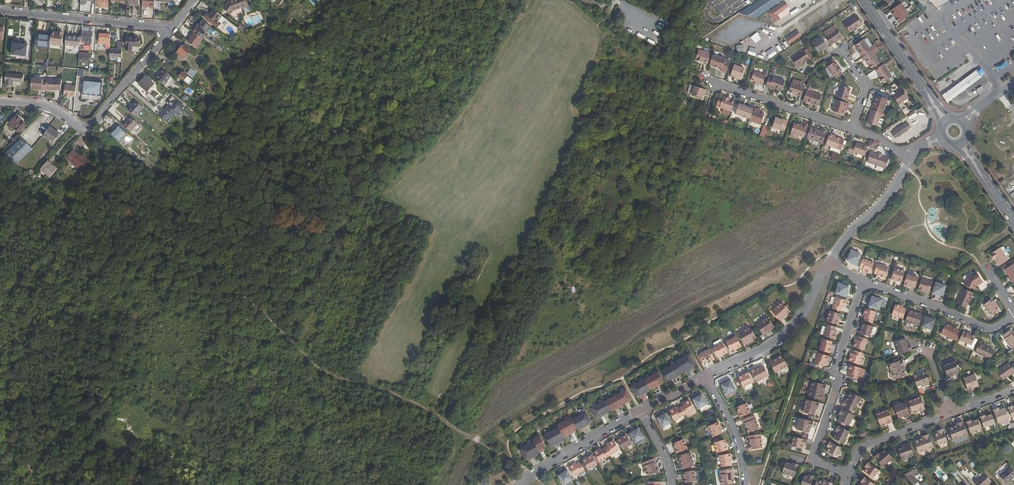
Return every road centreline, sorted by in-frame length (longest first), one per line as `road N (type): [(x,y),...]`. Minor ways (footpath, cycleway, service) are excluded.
road 1 (track): [(83,128),(167,251),(268,314),(321,368),(424,407),(527,470)]
road 2 (residential): [(169,35),(157,27),(0,11)]
road 3 (residential): [(707,378),(785,333),(828,264)]
road 4 (residential): [(863,282),(987,328),(1013,315)]
road 5 (residential): [(706,78),(853,128)]
road 6 (residential): [(520,484),(640,411)]
road 7 (residential): [(828,264),(890,194),(910,157)]
road 8 (residential): [(83,128),(169,35)]
road 9 (residential): [(951,413),(864,446),(849,475)]
road 10 (residential): [(839,379),(813,459),(849,475)]

